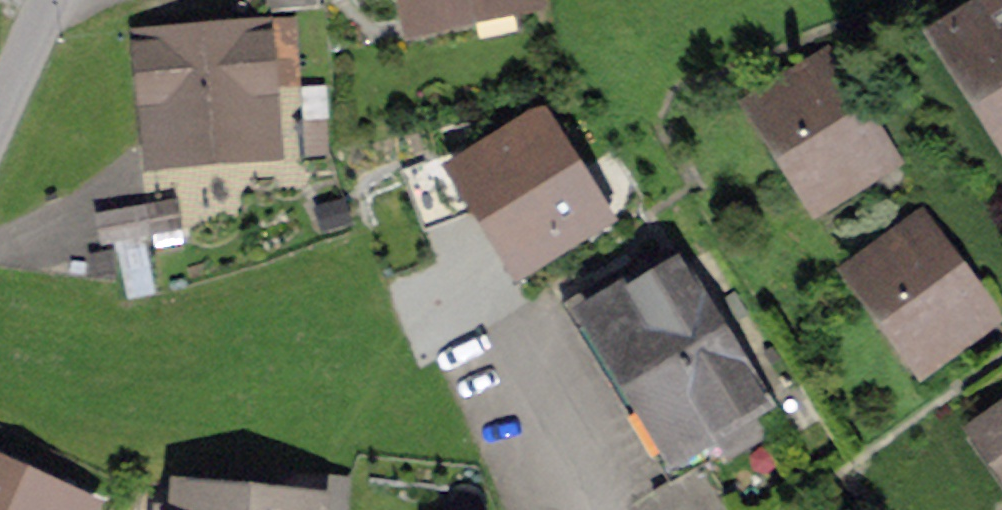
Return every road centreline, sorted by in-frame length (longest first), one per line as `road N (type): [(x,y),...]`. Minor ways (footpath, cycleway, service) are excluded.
road 1 (residential): [(588,509),(488,296)]
road 2 (residential): [(0,120),(57,0)]

